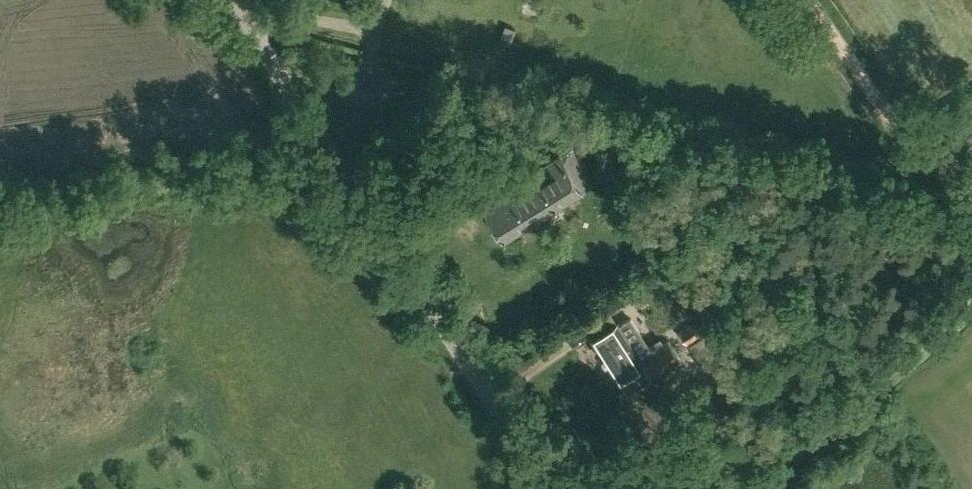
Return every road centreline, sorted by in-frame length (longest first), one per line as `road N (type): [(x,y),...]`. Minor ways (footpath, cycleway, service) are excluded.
road 1 (unclassified): [(551,488),(228,0)]
road 2 (residential): [(971,293),(730,488)]
road 3 (residential): [(971,180),(924,154),(891,121),(807,0)]

